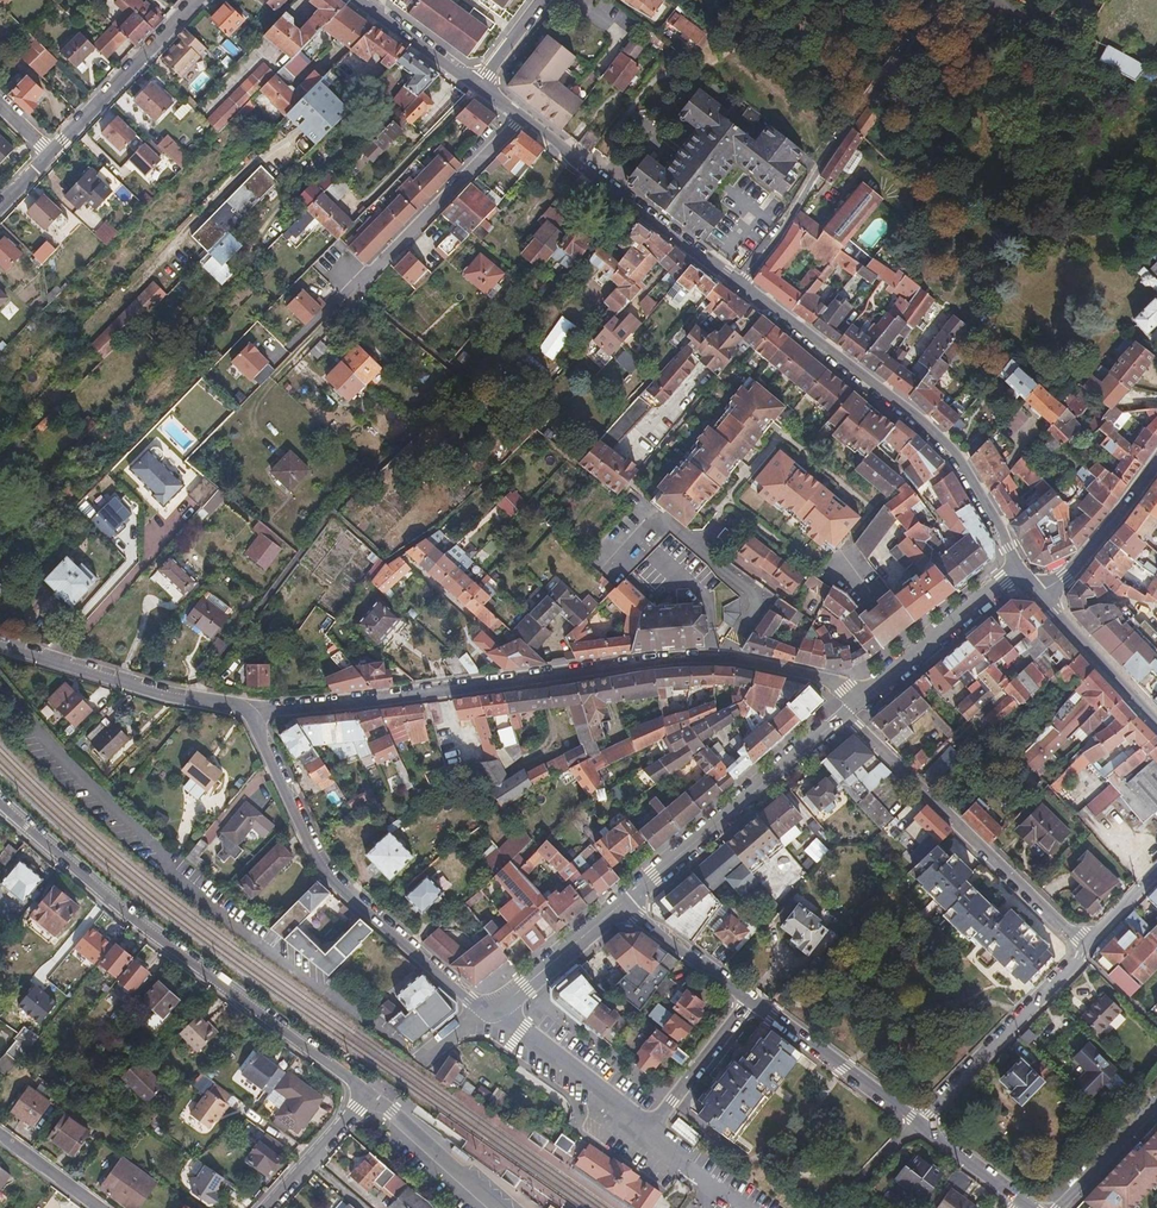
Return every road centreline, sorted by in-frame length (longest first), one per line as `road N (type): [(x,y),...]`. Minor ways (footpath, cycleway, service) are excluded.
road 1 (residential): [(859,702),(838,683),(730,657),(248,711)]
road 2 (tertiary): [(370,1097),(135,924),(0,806)]
road 3 (tertiary): [(1017,567),(952,455),(923,422),(741,284)]
road 4 (tertiary): [(248,711),(307,849),(368,919),(483,1010)]
road 5 (residential): [(483,1010),(648,1132),(751,1000)]
road 6 (residential): [(940,0),(741,284)]
road 7 (residential): [(1087,949),(846,714)]
road 8 (tertiary): [(846,714),(624,902)]
road 9 (tertiary): [(741,284),(522,118)]
road 10 (tertiary): [(0,644),(248,711)]
road 11 (residential): [(1087,949),(921,1124)]
road 12 (residential): [(359,294),(522,118)]
road 13 (tertiary): [(751,1000),(921,1124)]
road 14 (residential): [(53,151),(196,0)]
road 15 (tertiary): [(1017,567),(859,702)]
road 16 (tertiary): [(624,902),(505,1005),(483,1010)]
road 17 (tertiary): [(1041,598),(1156,460)]
road 18 (residential): [(503,1207),(370,1097)]
road 19 (residential): [(1156,722),(1041,598)]
road 20 (tertiary): [(624,902),(751,1000)]
road 21 (tertiary): [(272,1207),(370,1097)]
road 22 (tertiary): [(477,85),(361,0)]
road 23 (residential): [(1058,1207),(1156,1102)]
road 24 (tertiary): [(921,1124),(1026,1202)]
road 25 (residential): [(0,1135),(98,1207)]

